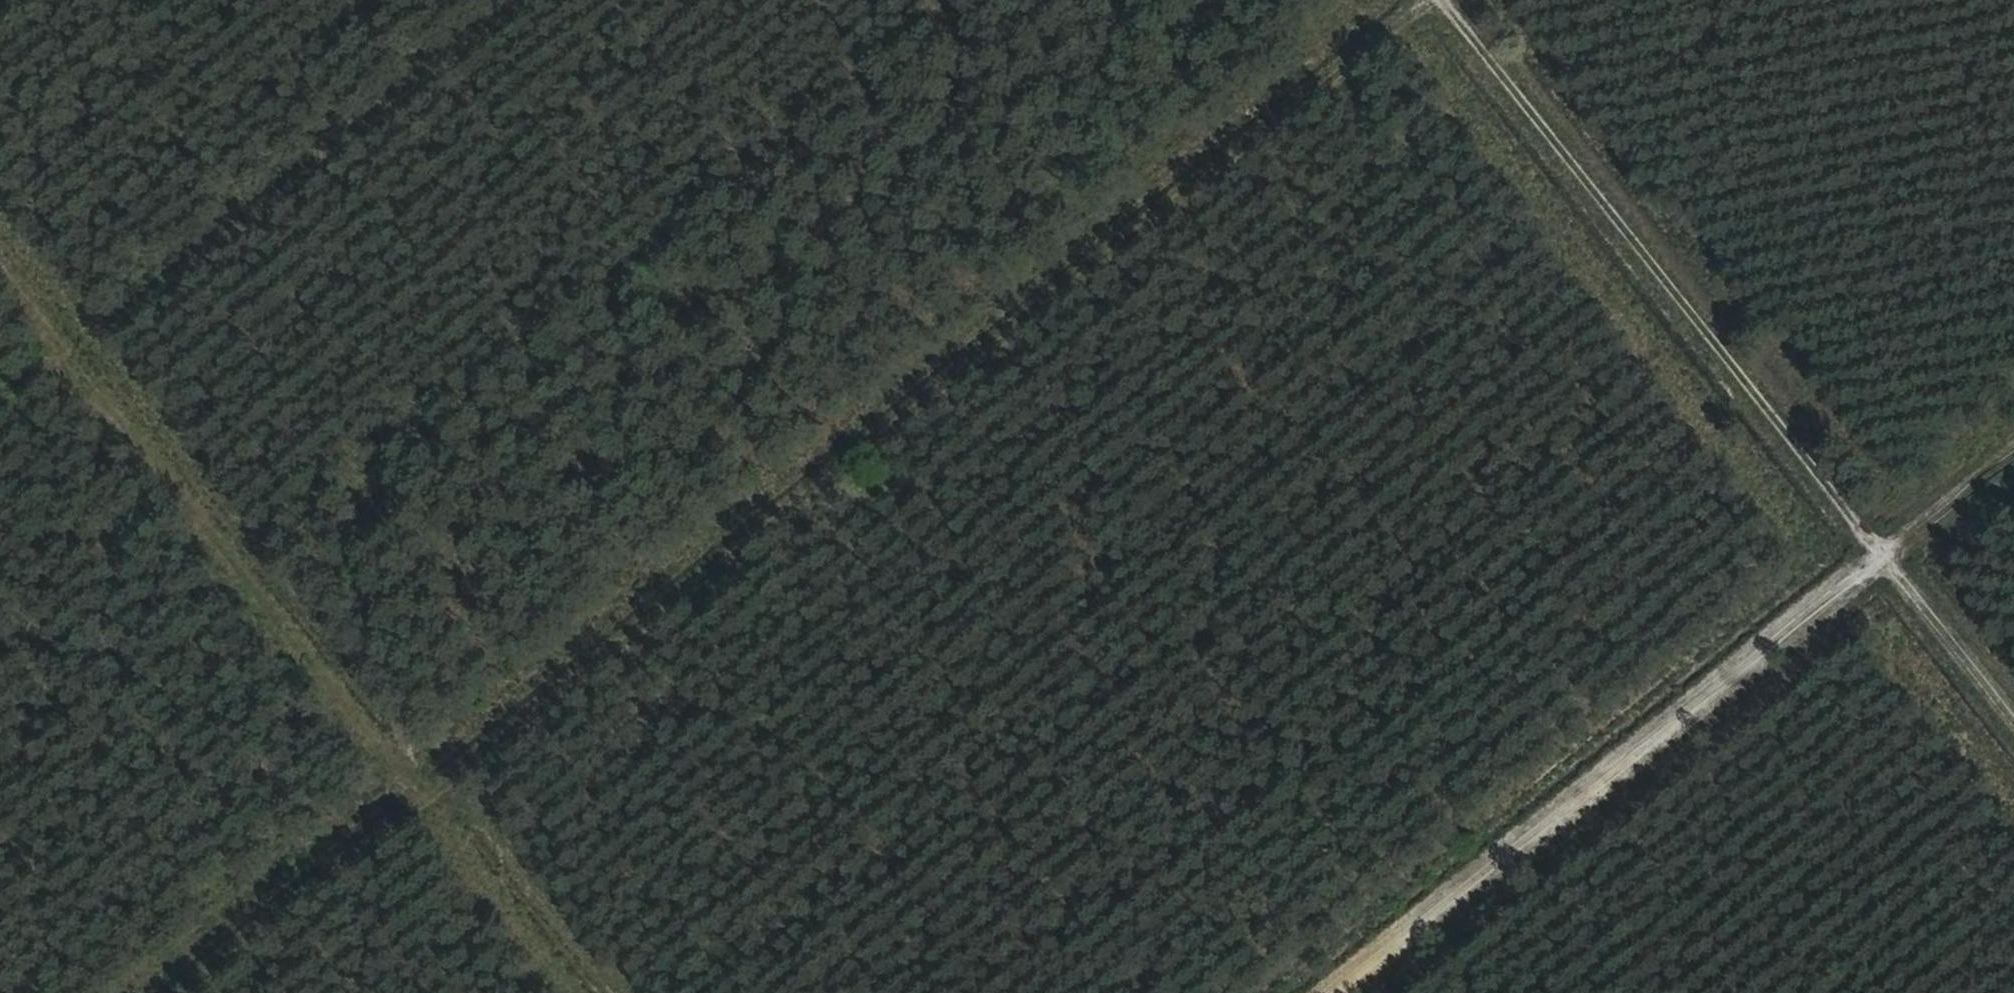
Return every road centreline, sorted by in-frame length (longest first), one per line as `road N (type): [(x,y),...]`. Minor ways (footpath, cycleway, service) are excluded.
road 1 (track): [(2013,468),(1354,992)]
road 2 (track): [(1897,561),(2013,707)]

